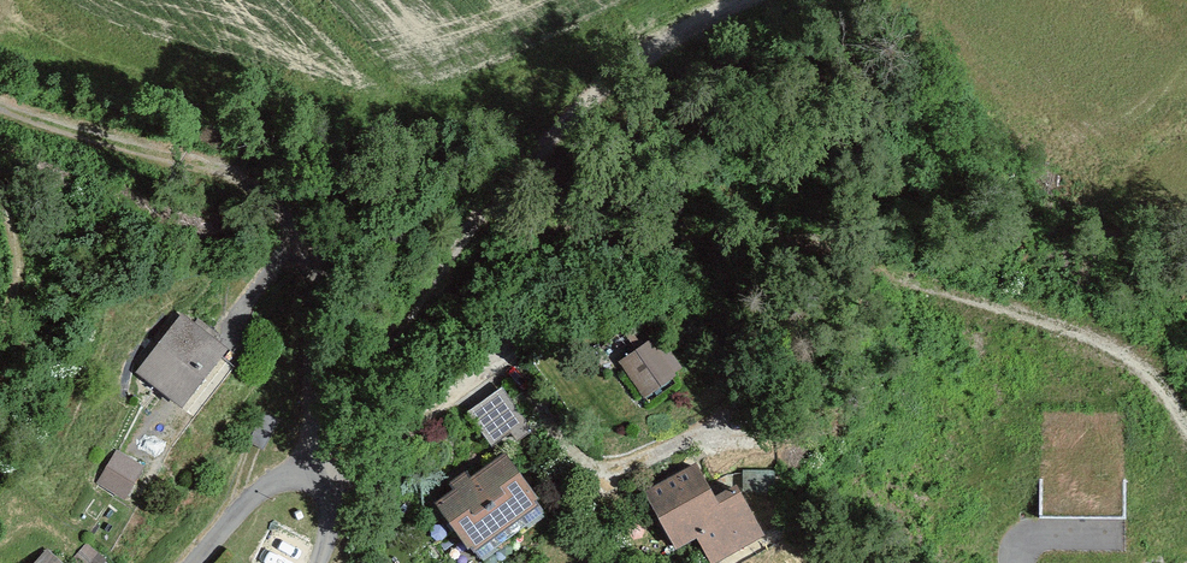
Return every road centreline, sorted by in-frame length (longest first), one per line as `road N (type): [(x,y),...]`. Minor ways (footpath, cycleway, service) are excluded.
road 1 (track): [(1186,422),(1156,373),(1119,347),(822,243),(572,232),(501,256),(347,408)]
road 2 (track): [(738,0),(602,89),(541,147),(314,454)]
road 3 (track): [(303,235),(282,205),(234,167),(0,101)]
road 4 (residential): [(319,562),(328,498),(299,476),(262,490),(193,562)]

